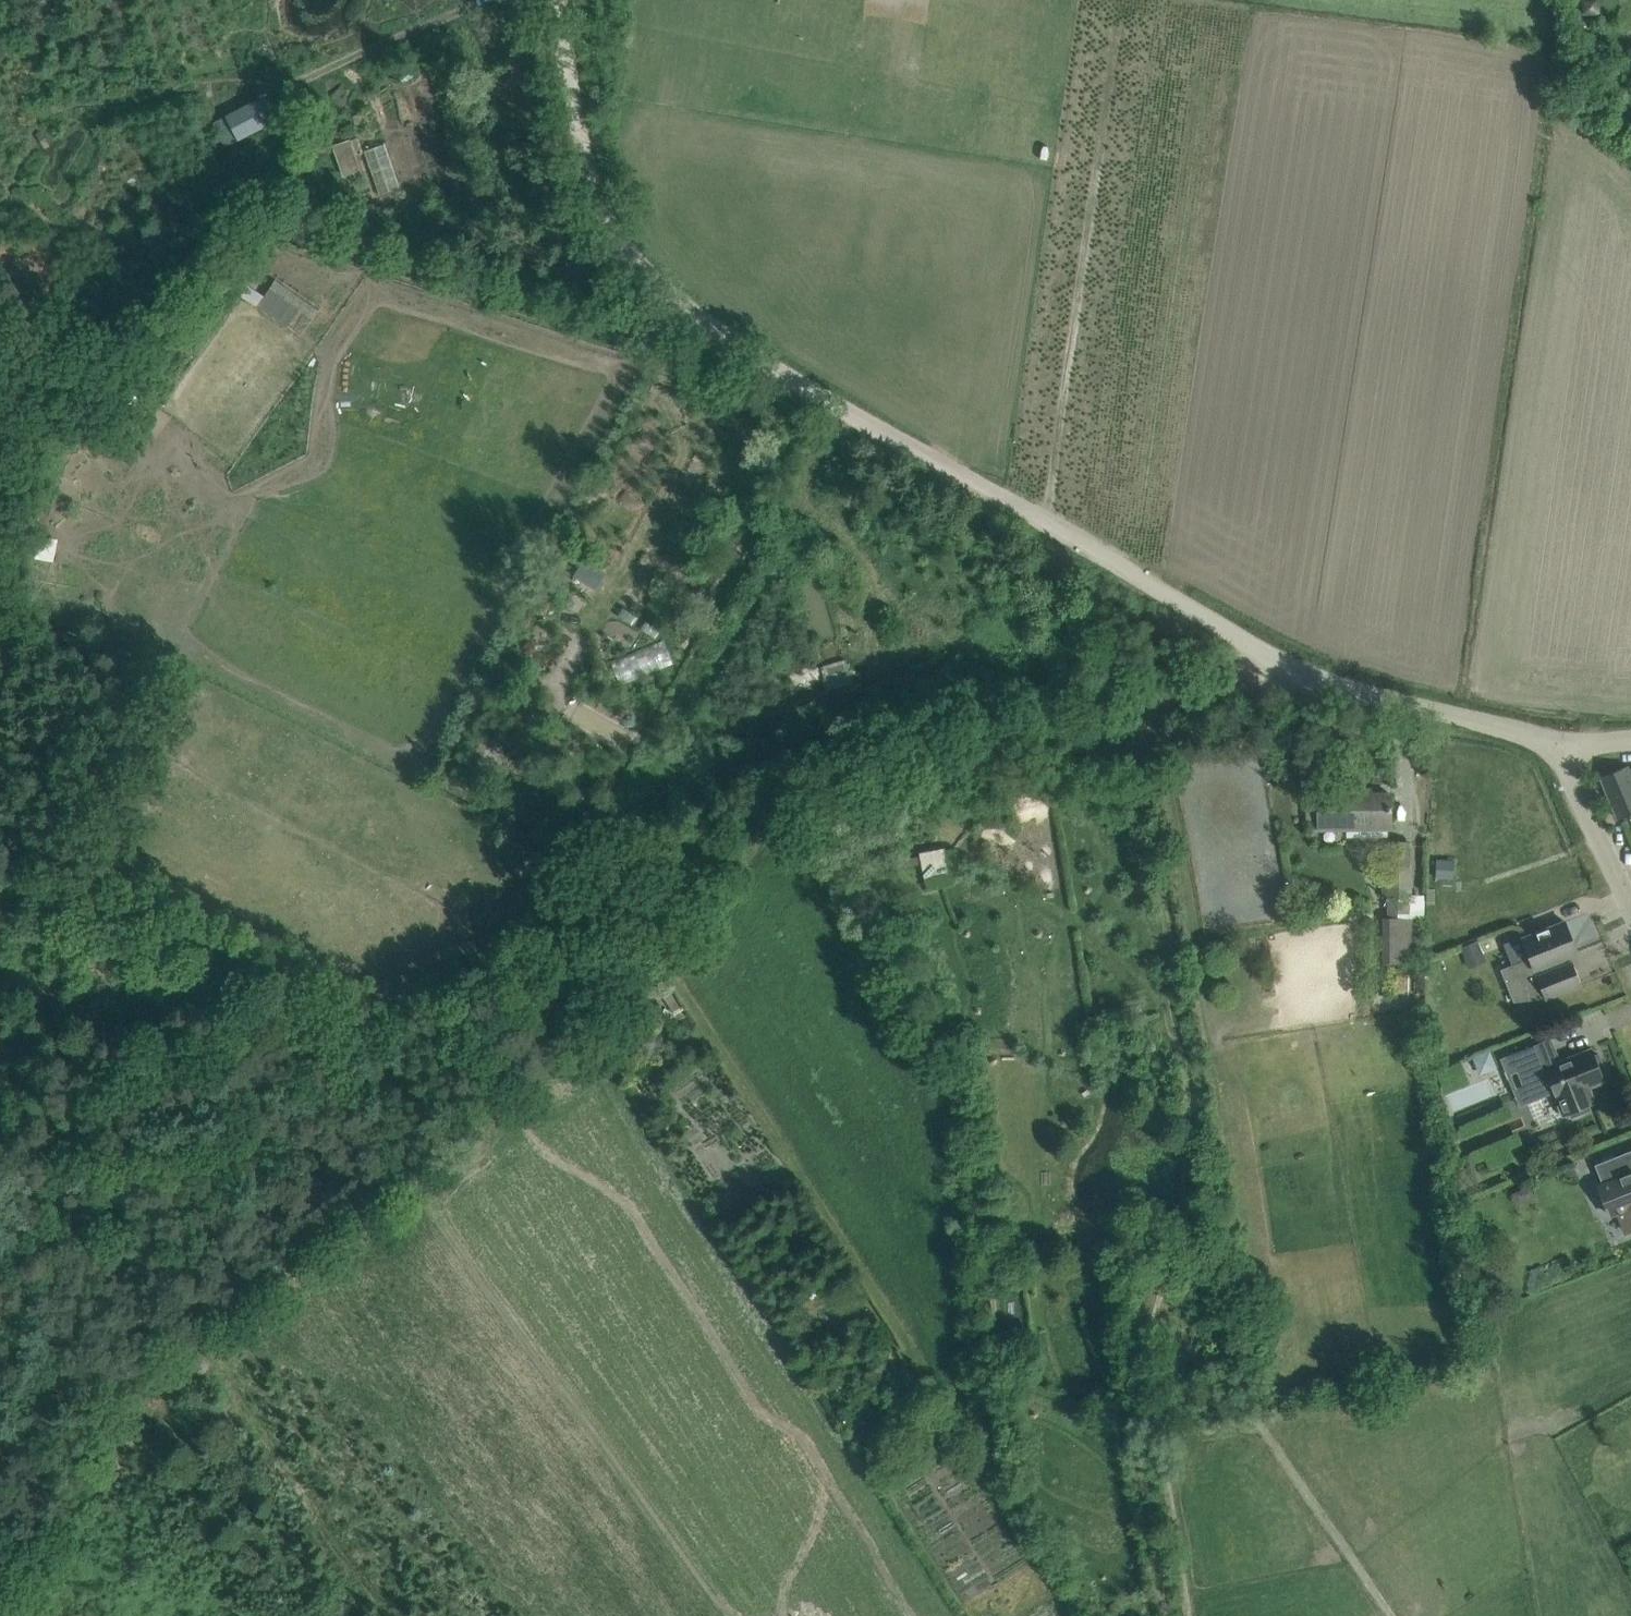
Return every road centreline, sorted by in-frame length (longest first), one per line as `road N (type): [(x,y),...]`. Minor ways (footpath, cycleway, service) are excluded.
road 1 (track): [(1278,666),(1243,688),(707,822),(0,1154)]
road 2 (track): [(1278,666),(642,286),(612,255),(585,184),(552,0)]
road 3 (residential): [(1630,907),(1554,743)]
road 4 (track): [(1419,709),(1278,666)]
road 5 (residential): [(1554,743),(1419,709)]

